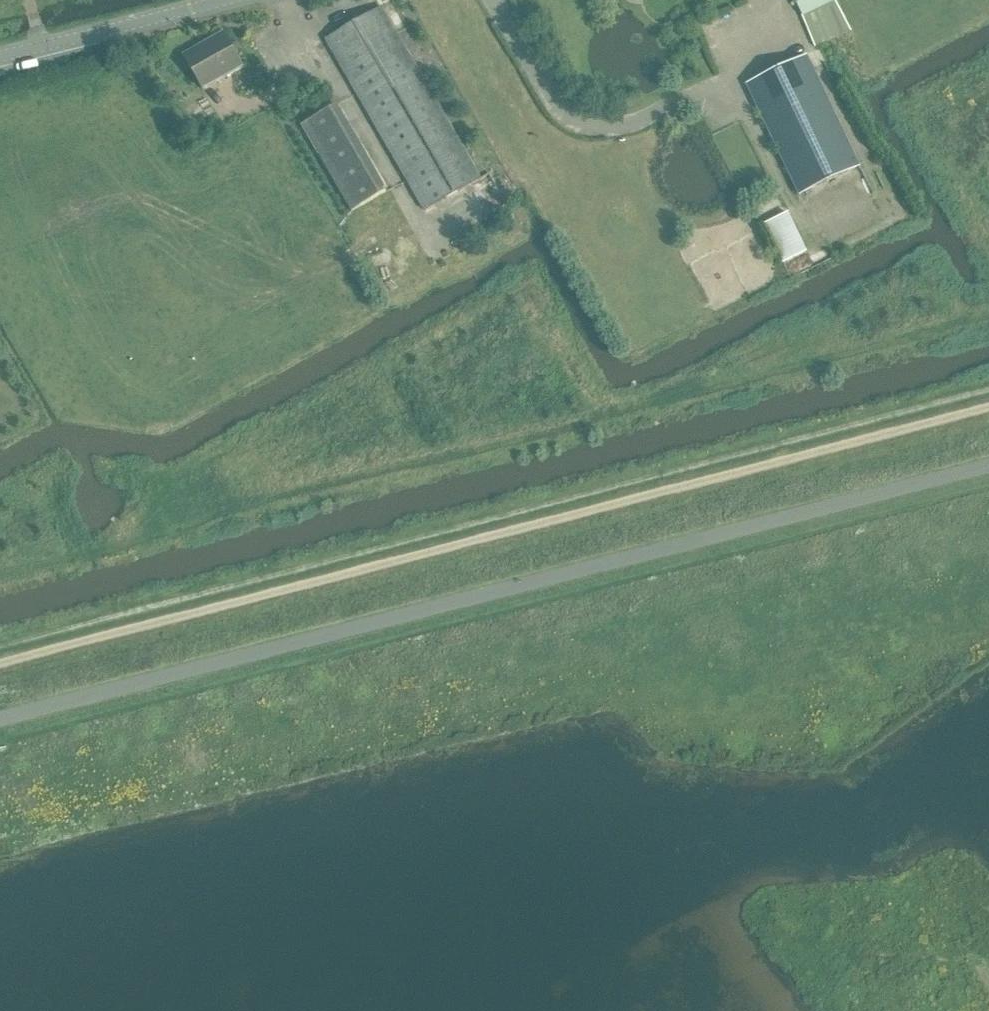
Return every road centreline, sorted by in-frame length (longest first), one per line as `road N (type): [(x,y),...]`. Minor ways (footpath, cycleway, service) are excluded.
road 1 (track): [(0,645),(988,388)]
road 2 (tertiary): [(225,0),(0,56)]

